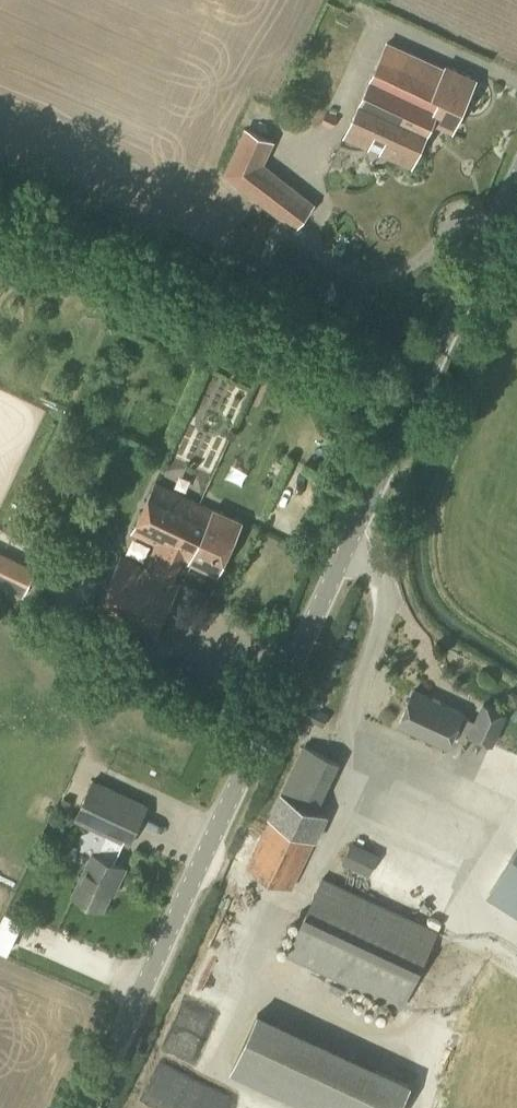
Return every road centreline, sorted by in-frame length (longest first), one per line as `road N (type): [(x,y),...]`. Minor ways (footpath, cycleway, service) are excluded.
road 1 (tertiary): [(87,1107),(516,182)]

